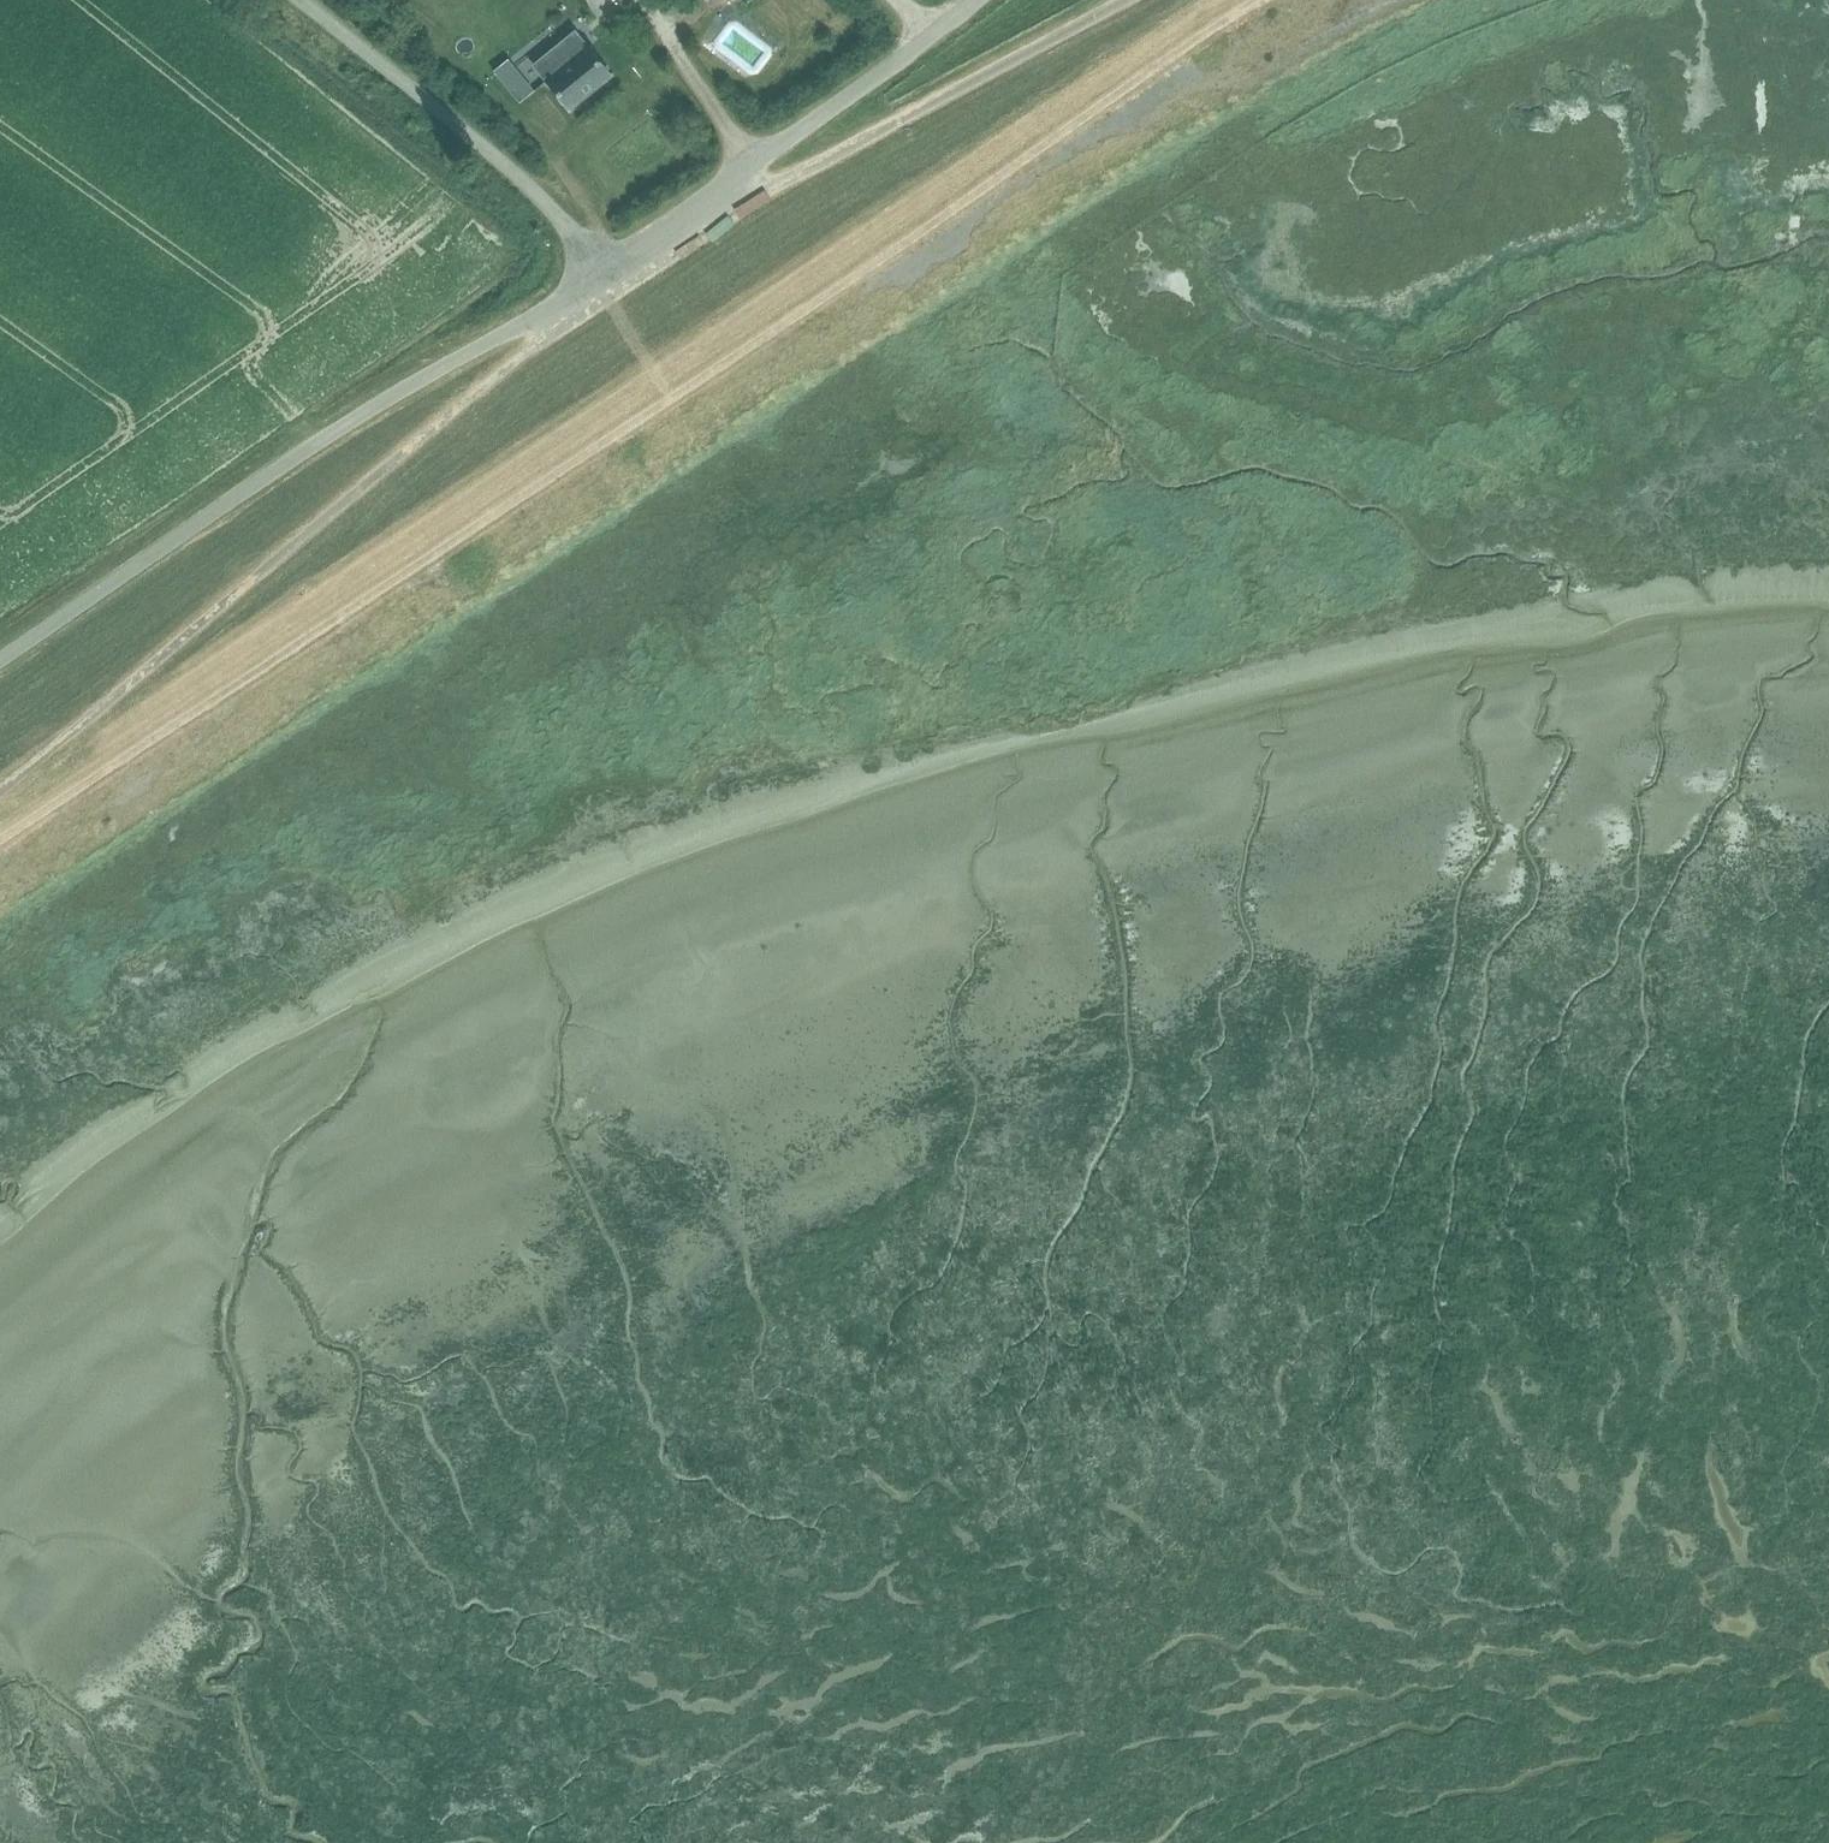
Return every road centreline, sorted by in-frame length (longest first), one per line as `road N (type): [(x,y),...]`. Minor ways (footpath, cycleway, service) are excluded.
road 1 (track): [(0,845),(1259,0)]
road 2 (unclassified): [(0,657),(332,432),(618,271)]
road 3 (unclassified): [(971,0),(618,271)]
road 4 (unclassified): [(618,271),(281,0)]

